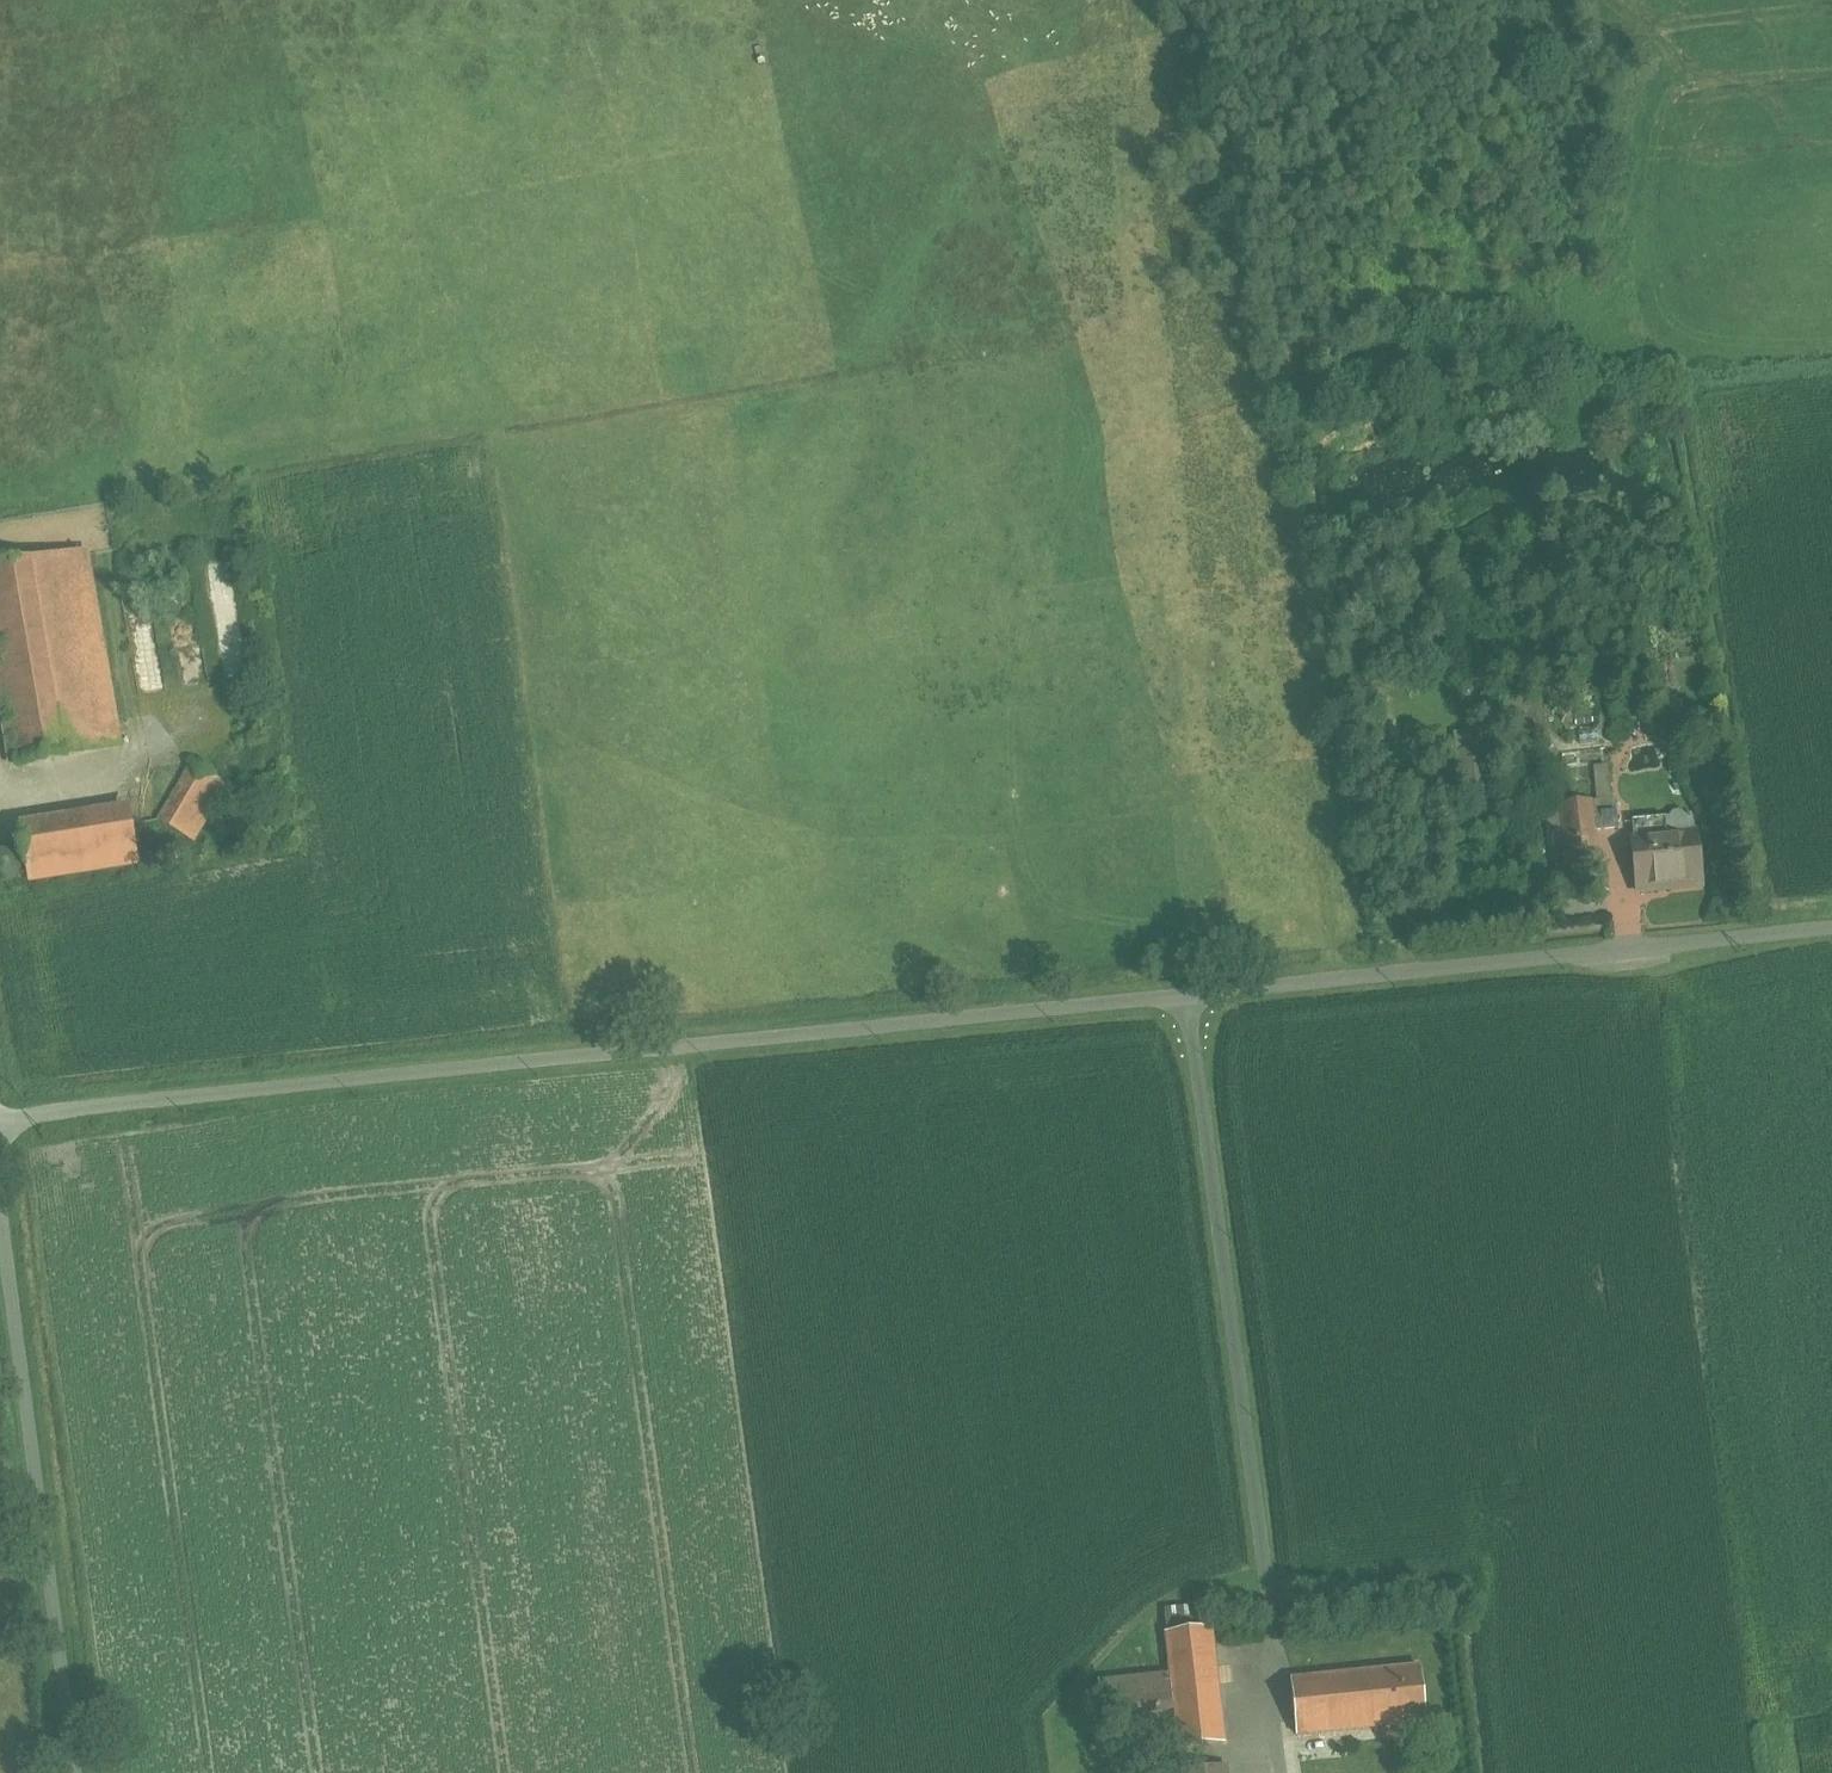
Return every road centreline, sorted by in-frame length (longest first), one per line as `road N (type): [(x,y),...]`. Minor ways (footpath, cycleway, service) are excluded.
road 1 (unclassified): [(0,1122),(1831,931)]
road 2 (unclassified): [(73,1772),(0,1221)]

